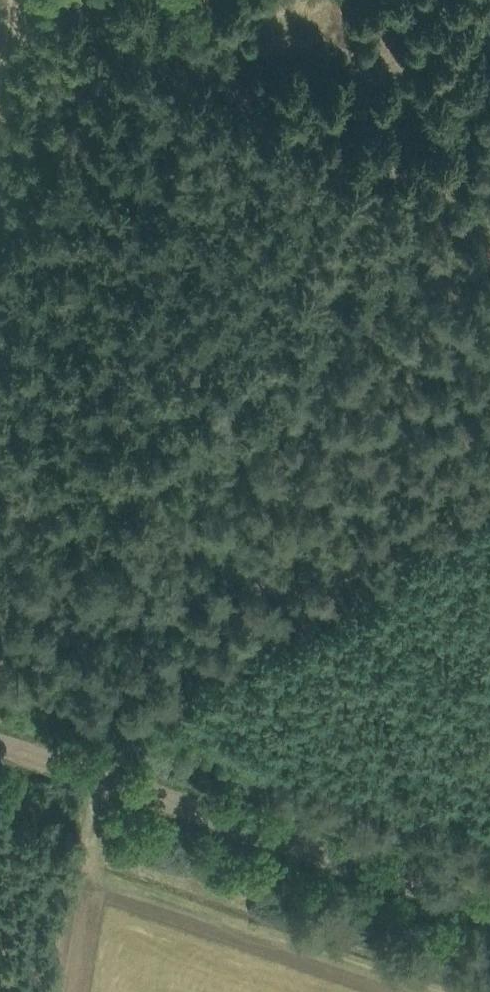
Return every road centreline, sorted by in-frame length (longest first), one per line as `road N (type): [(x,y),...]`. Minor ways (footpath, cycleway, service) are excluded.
road 1 (track): [(489,911),(0,749)]
road 2 (track): [(59,0),(489,218)]

